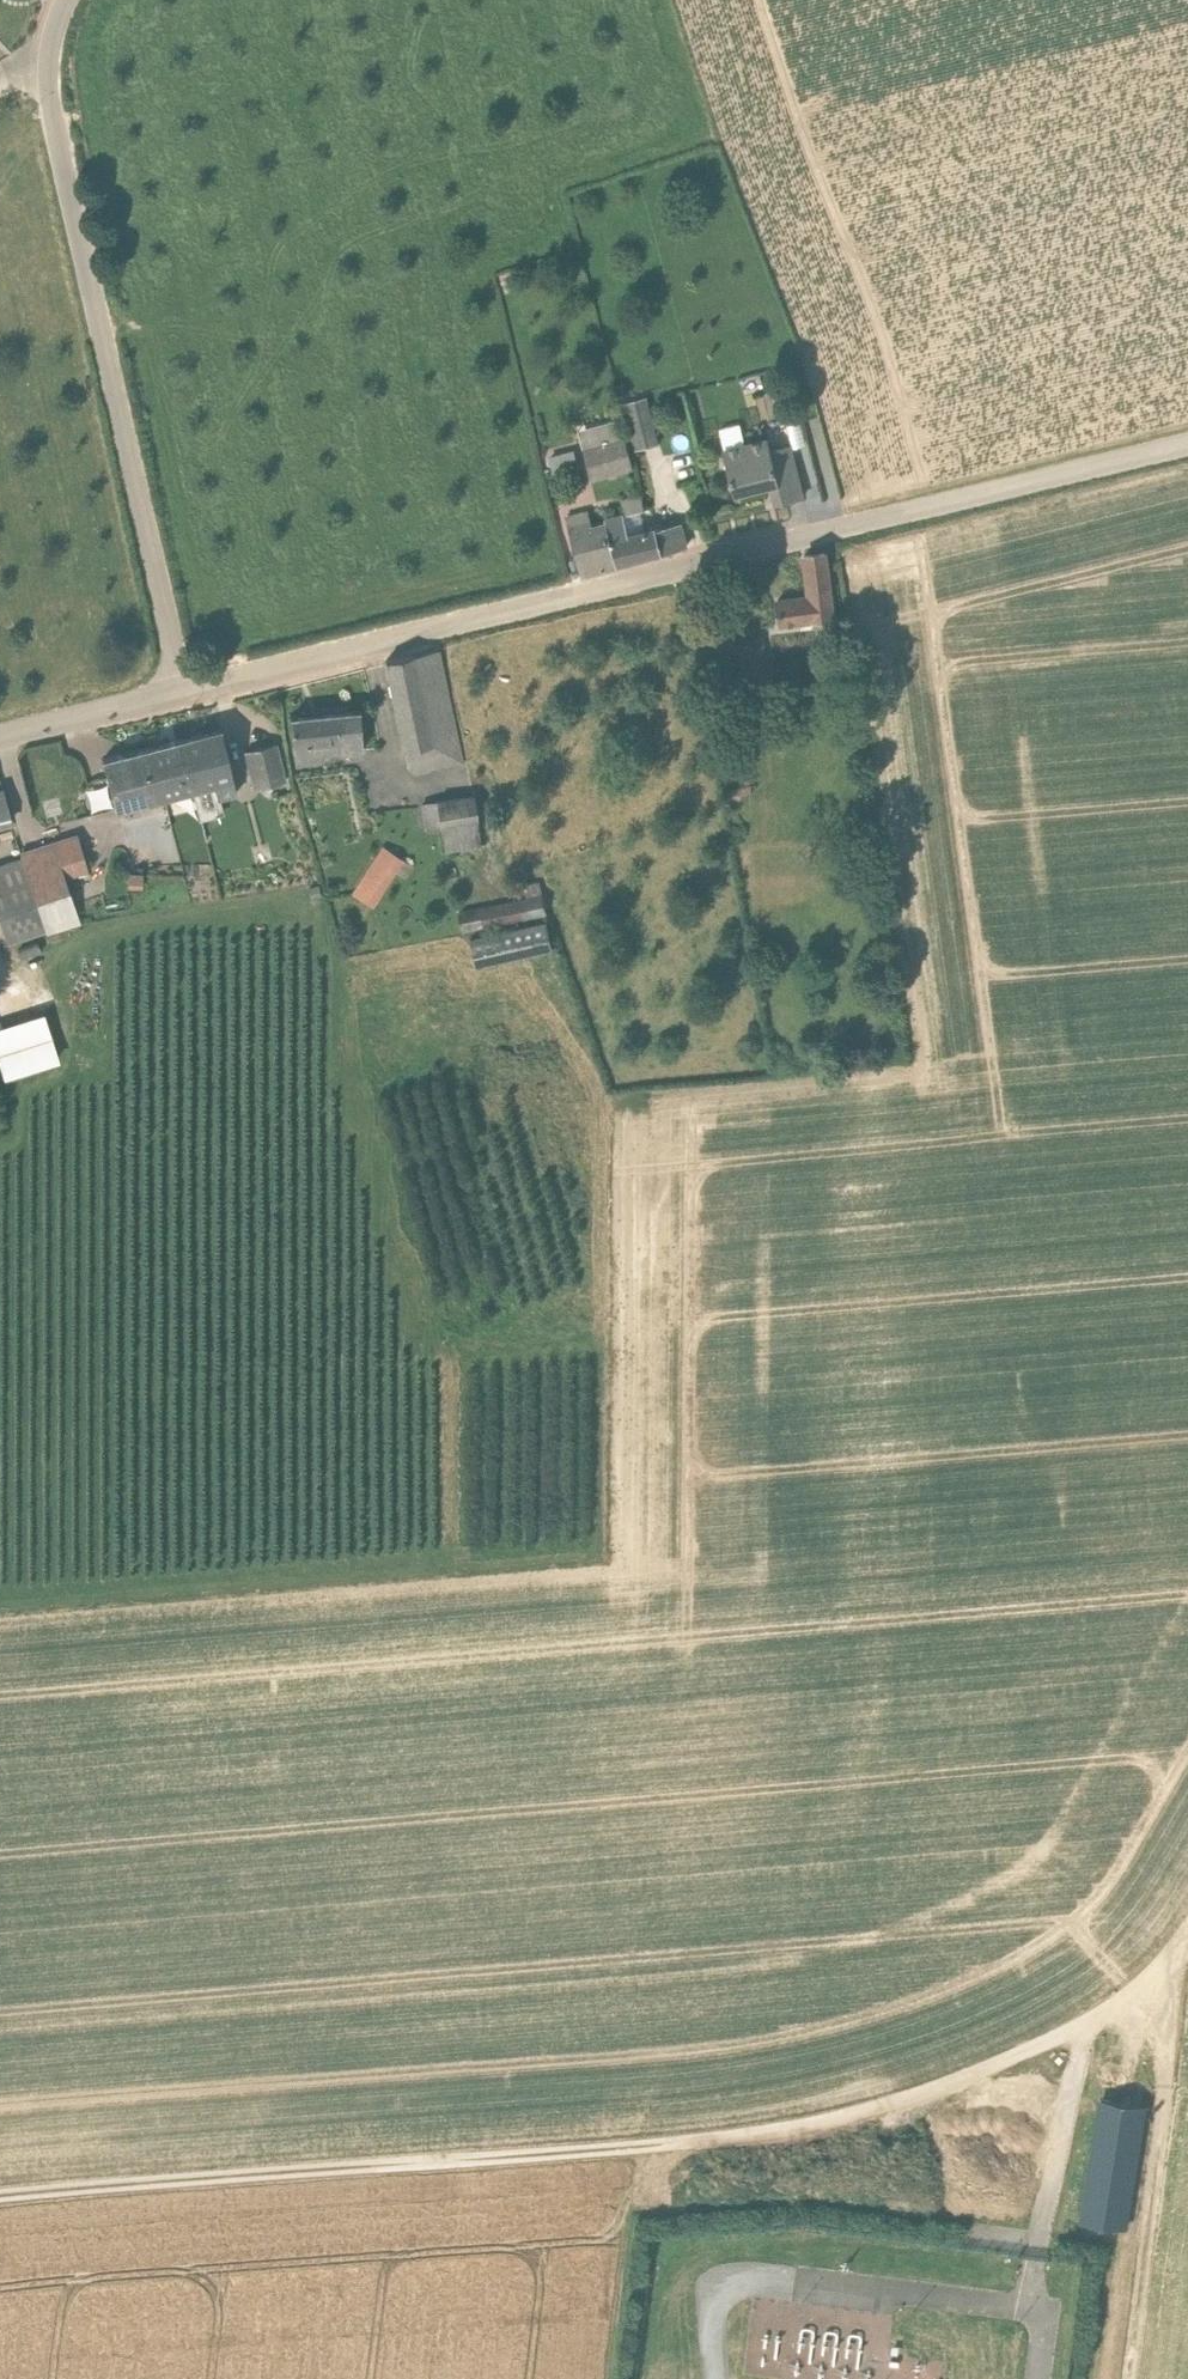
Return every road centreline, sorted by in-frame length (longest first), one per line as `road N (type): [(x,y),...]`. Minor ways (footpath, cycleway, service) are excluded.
road 1 (track): [(0,2195),(633,2147),(800,2125),(920,2093),(1044,2044),(1160,1964)]
road 2 (tertiary): [(184,691),(1187,444)]
road 3 (unclassified): [(184,691),(53,118),(50,51),(66,0)]
road 4 (track): [(1160,1964),(1149,2032),(1169,2061),(1129,2378)]
road 5 (tertiary): [(0,736),(184,691)]

